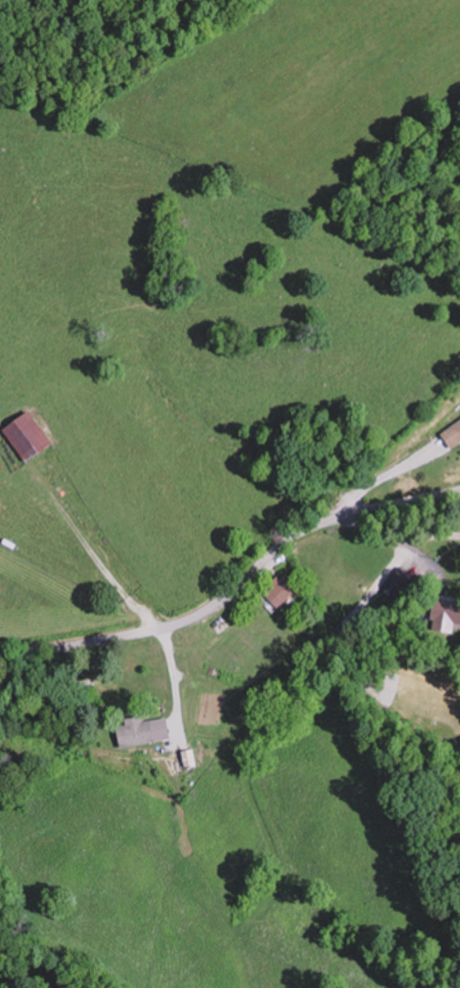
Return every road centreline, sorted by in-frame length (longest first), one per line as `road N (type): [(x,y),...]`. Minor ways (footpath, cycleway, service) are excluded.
road 1 (residential): [(459,490),(317,525),(186,621),(81,646),(0,652)]

